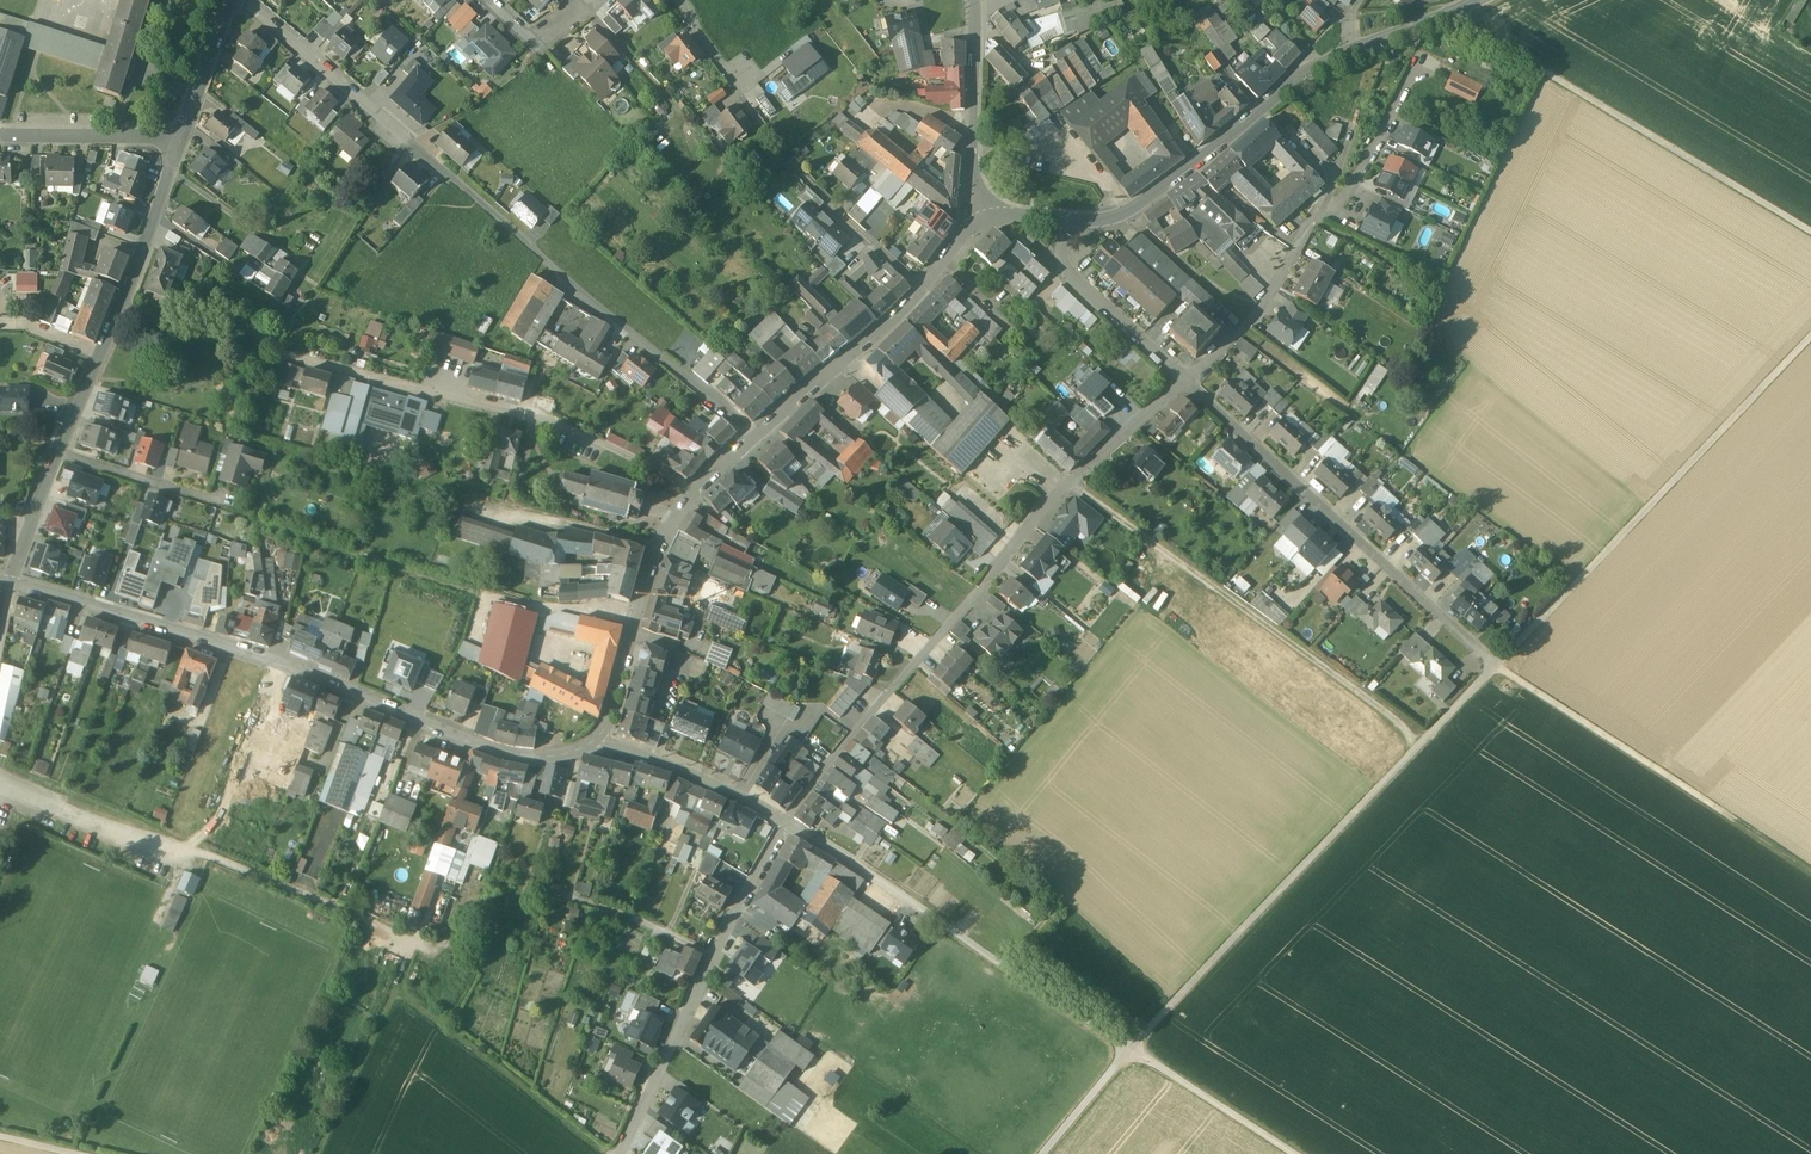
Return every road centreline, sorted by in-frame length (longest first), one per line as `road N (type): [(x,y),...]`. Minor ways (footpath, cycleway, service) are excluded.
road 1 (track): [(1043,1153),(1130,1049),(1810,336)]
road 2 (residential): [(232,0),(262,14),(756,436)]
road 3 (secondary): [(10,580),(307,673),(508,754),(572,752),(602,736)]
road 4 (residential): [(785,824),(1072,480),(1185,382)]
road 5 (secondary): [(1065,220),(1119,217),(1329,61),(1481,0)]
road 6 (residential): [(263,347),(528,414),(696,488)]
road 7 (track): [(1072,480),(1423,740)]
road 8 (residential): [(1185,382),(1496,666)]
road 9 (track): [(1810,231),(1473,28),(1463,9)]
road 10 (track): [(1496,666),(1810,871)]
road 11 (residential): [(620,1153),(710,957),(785,824)]
road 12 (track): [(710,957),(653,928),(562,899),(529,902),(462,953),(421,943)]
road 13 (secondary): [(756,436),(908,304),(982,220)]
road 14 (track): [(612,1153),(400,991)]
road 15 (secondary): [(602,736),(644,589),(696,488)]
road 16 (residential): [(181,137),(101,355)]
road 17 (track): [(326,1153),(421,943)]
road 18 (residential): [(1185,382),(1242,334),(1324,211)]
road 19 (tertiary): [(973,0),(974,195),(982,220)]
road 20 (track): [(948,926),(1130,1049)]
road 21 (residential): [(1065,220),(1062,261),(1074,278),(1185,382)]
road 22 (residential): [(602,736),(785,824)]
road 23 (track): [(1295,1153),(1130,1049)]
road 24 (residential): [(785,824),(948,926)]
road 25 (residential): [(1324,211),(1338,213),(1419,64)]
road 26 (residential): [(0,135),(181,137)]
road 27 (residential): [(226,509),(58,452)]
road 28 (residential): [(226,0),(181,137)]
road 29 (residential): [(58,452),(10,580)]
road 30 (residential): [(493,0),(539,45),(591,0)]

